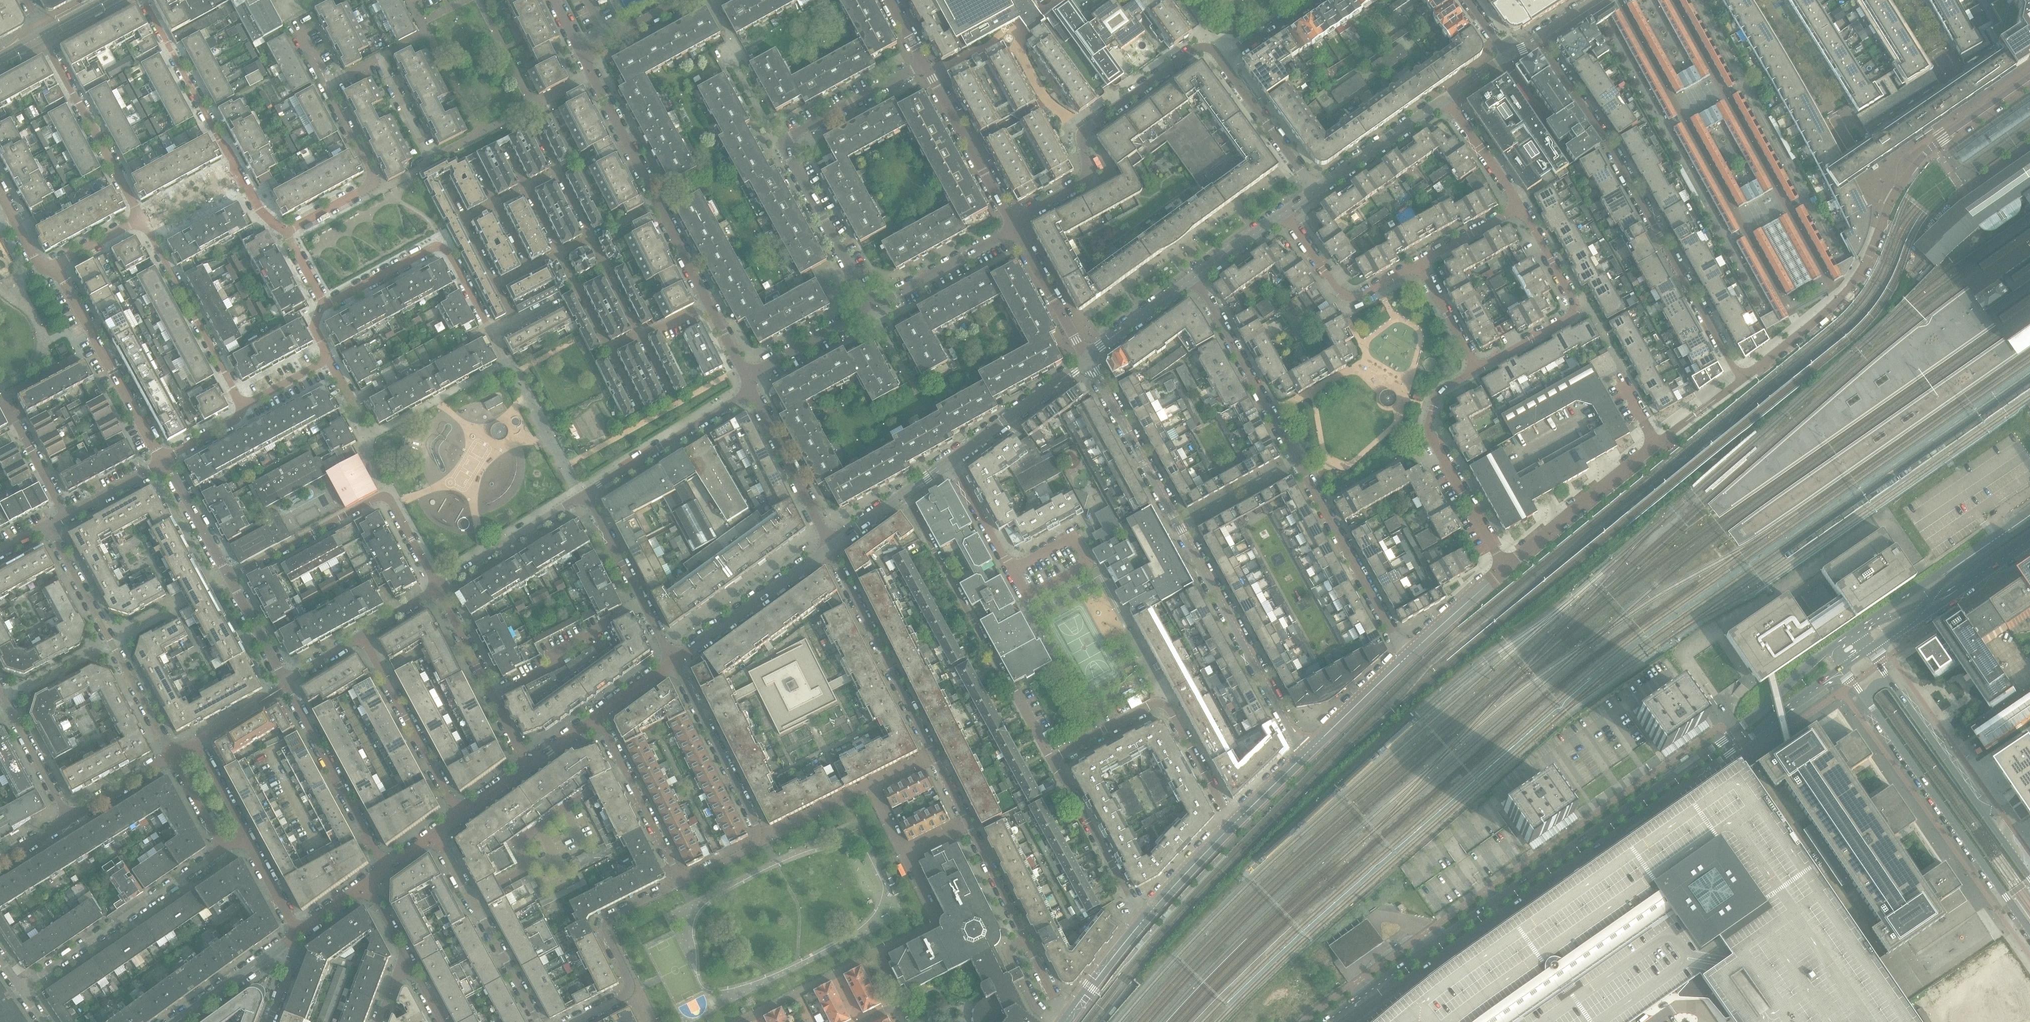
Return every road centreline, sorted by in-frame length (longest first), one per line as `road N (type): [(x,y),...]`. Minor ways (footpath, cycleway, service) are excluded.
road 1 (tertiary): [(1832,648),(1736,731),(1320,1021)]
road 2 (tertiary): [(1341,1021),(1845,667)]
road 3 (residential): [(1071,1014),(1046,983),(831,546)]
road 4 (residential): [(1088,357),(1305,754)]
road 5 (residential): [(1147,916),(1053,764),(1166,700),(1232,824)]
road 6 (residential): [(1409,655),(1194,276)]
road 7 (residential): [(1537,37),(1613,151),(1741,379)]
road 8 (residential): [(869,303),(781,143),(923,63)]
road 9 (residential): [(1222,61),(1207,45),(1099,120),(1085,136),(1087,180),(1014,228)]
road 10 (residential): [(1047,754),(903,495)]
road 11 (residential): [(678,883),(750,848),(758,827),(673,659)]
road 12 (residential): [(229,579),(385,495),(437,587)]
road 13 (tertiary): [(1869,702),(2029,929)]
road 14 (residential): [(707,301),(582,55)]
road 15 (residential): [(172,756),(50,524)]
road 16 (residential): [(228,850),(21,989)]
road 17 (residential): [(1505,566),(1428,430),(1438,392),(1479,369)]
road 18 (residential): [(489,334),(441,243),(320,308)]
road 19 (tertiary): [(2029,878),(1895,683)]
road 20 (residential): [(1741,379),(1841,300),(1873,254),(1889,204)]
road 21 (residential): [(1479,369),(1579,311),(1523,208)]
road 22 (residential): [(166,462),(53,267)]
road 23 (residential): [(573,1021),(631,989),(607,920),(678,883)]
road 24 (residential): [(470,898),(528,866),(517,845),(625,774)]
road 25 (residential): [(282,236),(376,186),(324,88)]
road 26 (residential): [(43,34),(144,222)]
road 27 (residential): [(243,407),(144,222)]
road 28 (residential): [(386,869),(287,686)]
road 29 (residential): [(361,635),(459,816)]
road 30 (residential): [(528,766),(437,587)]
road 31 (residential): [(241,176),(146,0)]
road 32 (residential): [(586,494),(752,391)]
road 33 (residential): [(1505,566),(1659,446)]
road 34 (residential): [(673,659),(831,546)]
road 35 (residential): [(923,63),(1014,228)]
road 36 (residential): [(1420,265),(1351,300),(1283,213)]
road 37 (residential): [(586,494),(673,659)]
road 38 (residential): [(437,587),(586,494)]
road 39 (residential): [(831,546),(752,391)]
road 40 (residential): [(952,459),(1088,357)]
road 41 (residential): [(869,303),(1014,228)]
road 42 (residential): [(1317,189),(1222,61)]
road 43 (residential): [(1446,97),(1317,189)]
road 44 (residential): [(1014,228),(1088,357)]
road 45 (residential): [(179,1021),(296,935)]
road 46 (residential): [(68,821),(0,693)]
road 47 (residential): [(1305,754),(1409,655)]
road 48 (residential): [(746,377),(869,303)]
road 49 (residential): [(538,1021),(470,898)]
road 50 (residential): [(248,837),(196,742),(172,756)]
road 51 (residential): [(1523,208),(1446,97)]
road 52 (residential): [(1194,276),(1088,357)]
road 53 (residential): [(229,579),(166,462)]
road 54 (residential): [(1409,655),(1505,566)]
road 55 (residential): [(1015,570),(952,459)]
road 56 (residential): [(1147,916),(1232,824)]
road 57 (residential): [(67,515),(8,405)]
road 58 (residential): [(1889,204),(1932,146),(1973,114)]
road 59 (residential): [(1071,1014),(1147,916)]
road 60 (residential): [(68,821),(172,756)]
road 61 (residential): [(287,686),(229,579)]
road 62 (residential): [(625,774),(678,883)]

